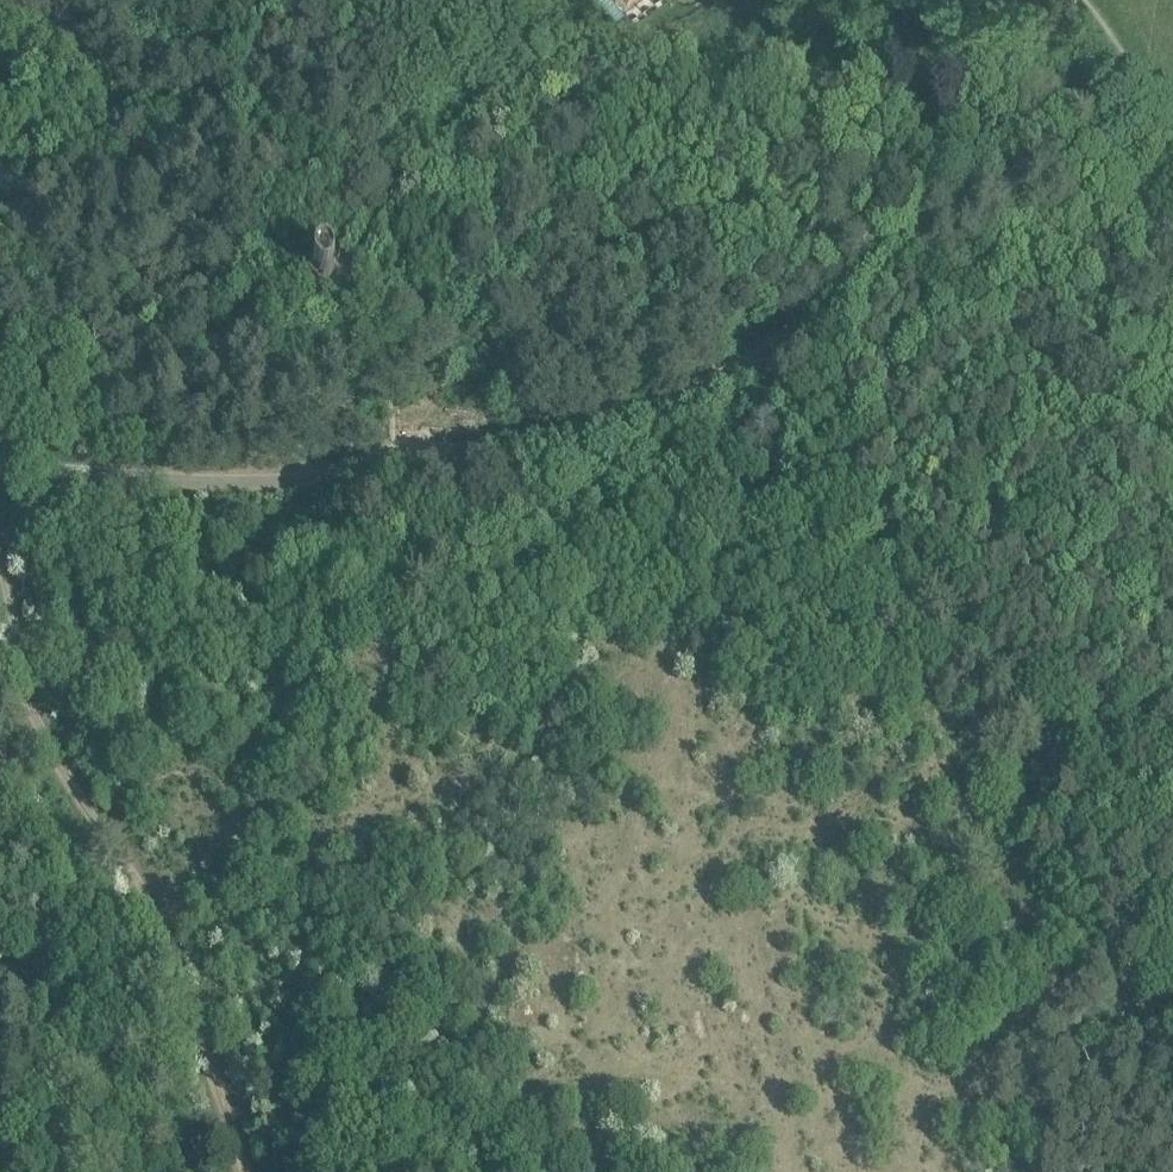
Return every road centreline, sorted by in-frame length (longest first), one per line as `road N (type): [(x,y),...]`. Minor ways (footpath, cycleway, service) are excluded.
road 1 (unclassified): [(0,455),(203,466),(389,455),(581,426),(1172,181)]
road 2 (track): [(1172,127),(1078,0)]

